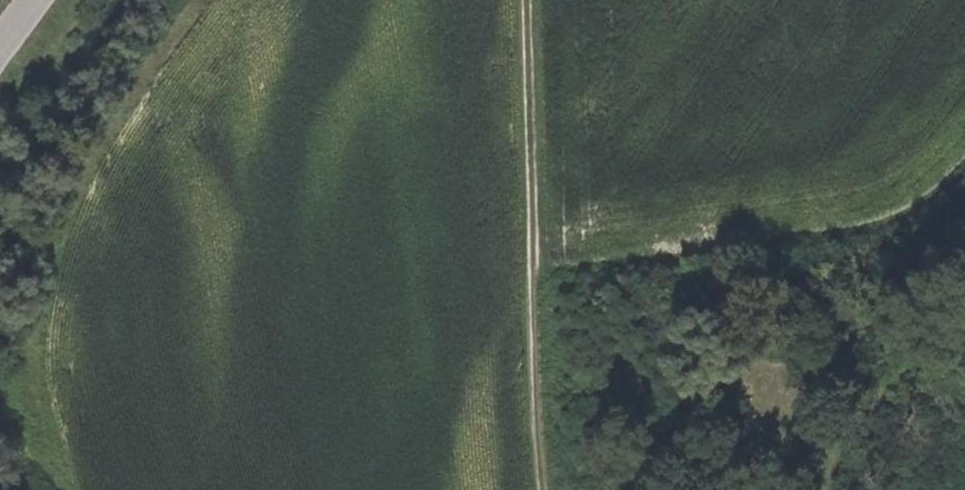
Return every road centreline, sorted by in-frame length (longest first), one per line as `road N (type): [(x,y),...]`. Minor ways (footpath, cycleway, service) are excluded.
road 1 (track): [(538,489),(529,0)]

